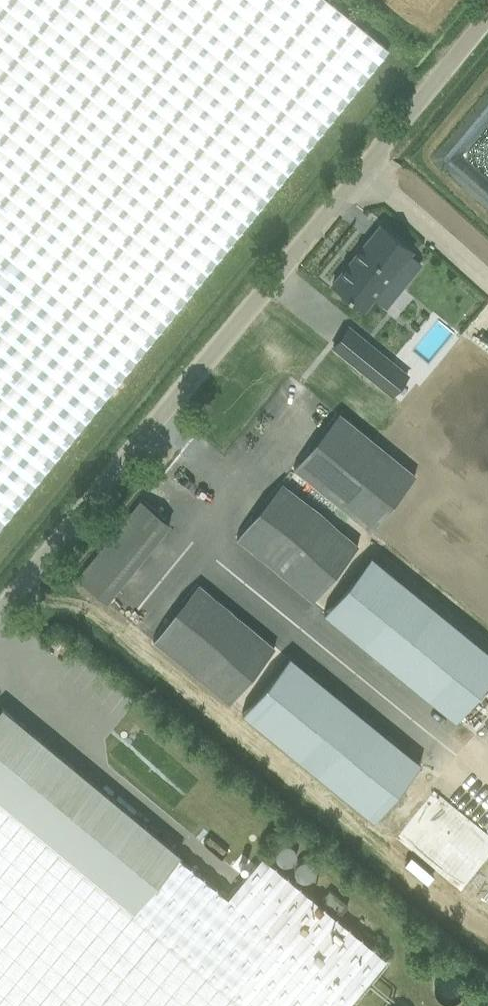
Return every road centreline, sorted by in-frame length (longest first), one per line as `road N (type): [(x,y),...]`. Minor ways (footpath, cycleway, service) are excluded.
road 1 (unclassified): [(0,612),(487,26)]

